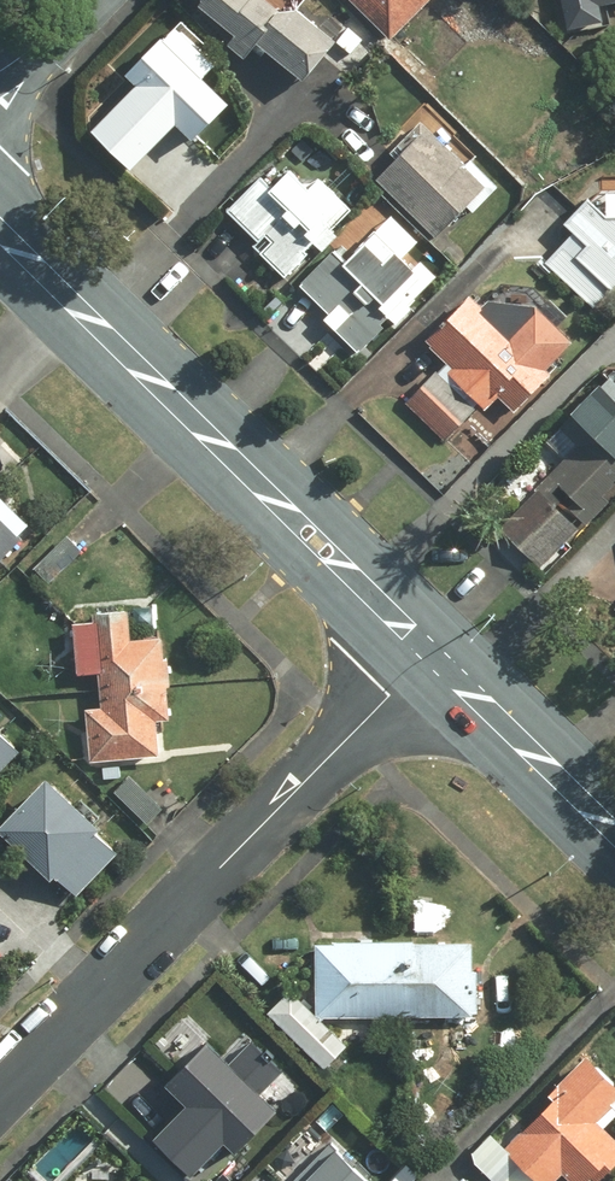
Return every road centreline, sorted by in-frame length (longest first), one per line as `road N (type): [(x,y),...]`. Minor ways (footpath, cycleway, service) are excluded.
road 1 (residential): [(0,1092),(431,655)]
road 2 (tertiary): [(0,232),(431,655)]
road 3 (tertiary): [(431,655),(614,834)]
road 4 (residential): [(109,0),(0,114)]

